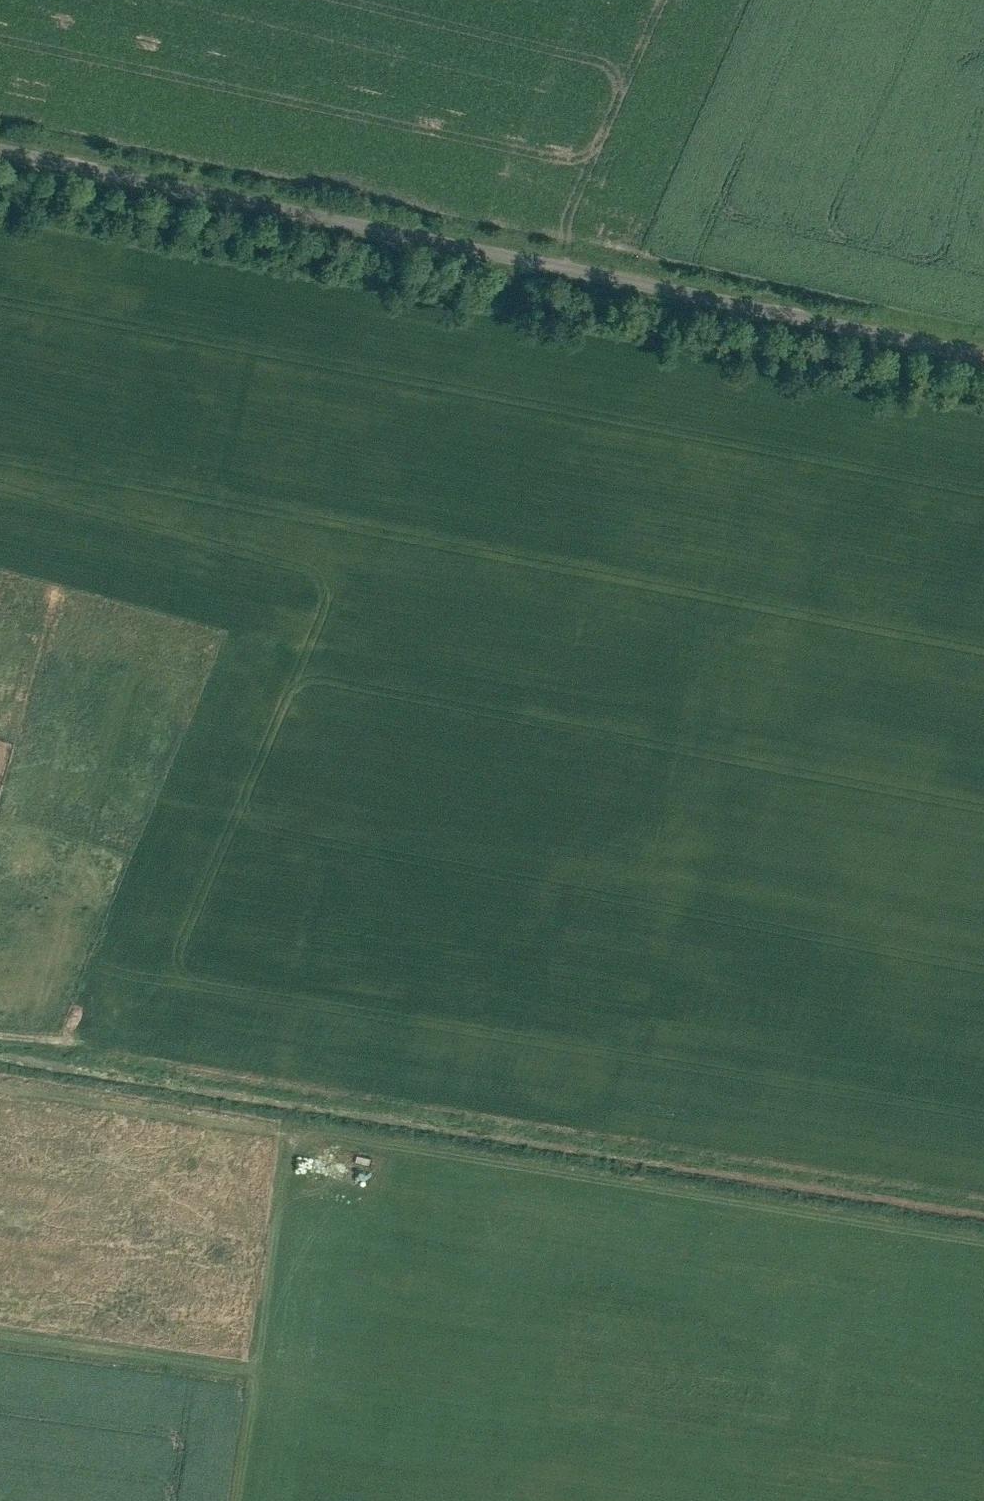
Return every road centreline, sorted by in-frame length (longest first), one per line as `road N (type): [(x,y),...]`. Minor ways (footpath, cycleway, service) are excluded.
road 1 (unclassified): [(983,350),(0,144)]

